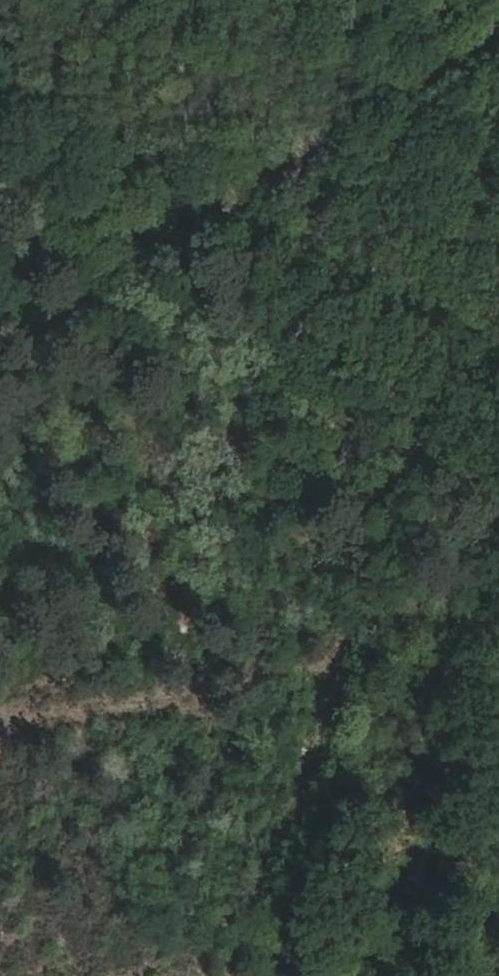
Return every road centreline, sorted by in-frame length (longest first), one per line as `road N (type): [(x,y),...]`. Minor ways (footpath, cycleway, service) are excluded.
road 1 (track): [(0,325),(498,5)]

